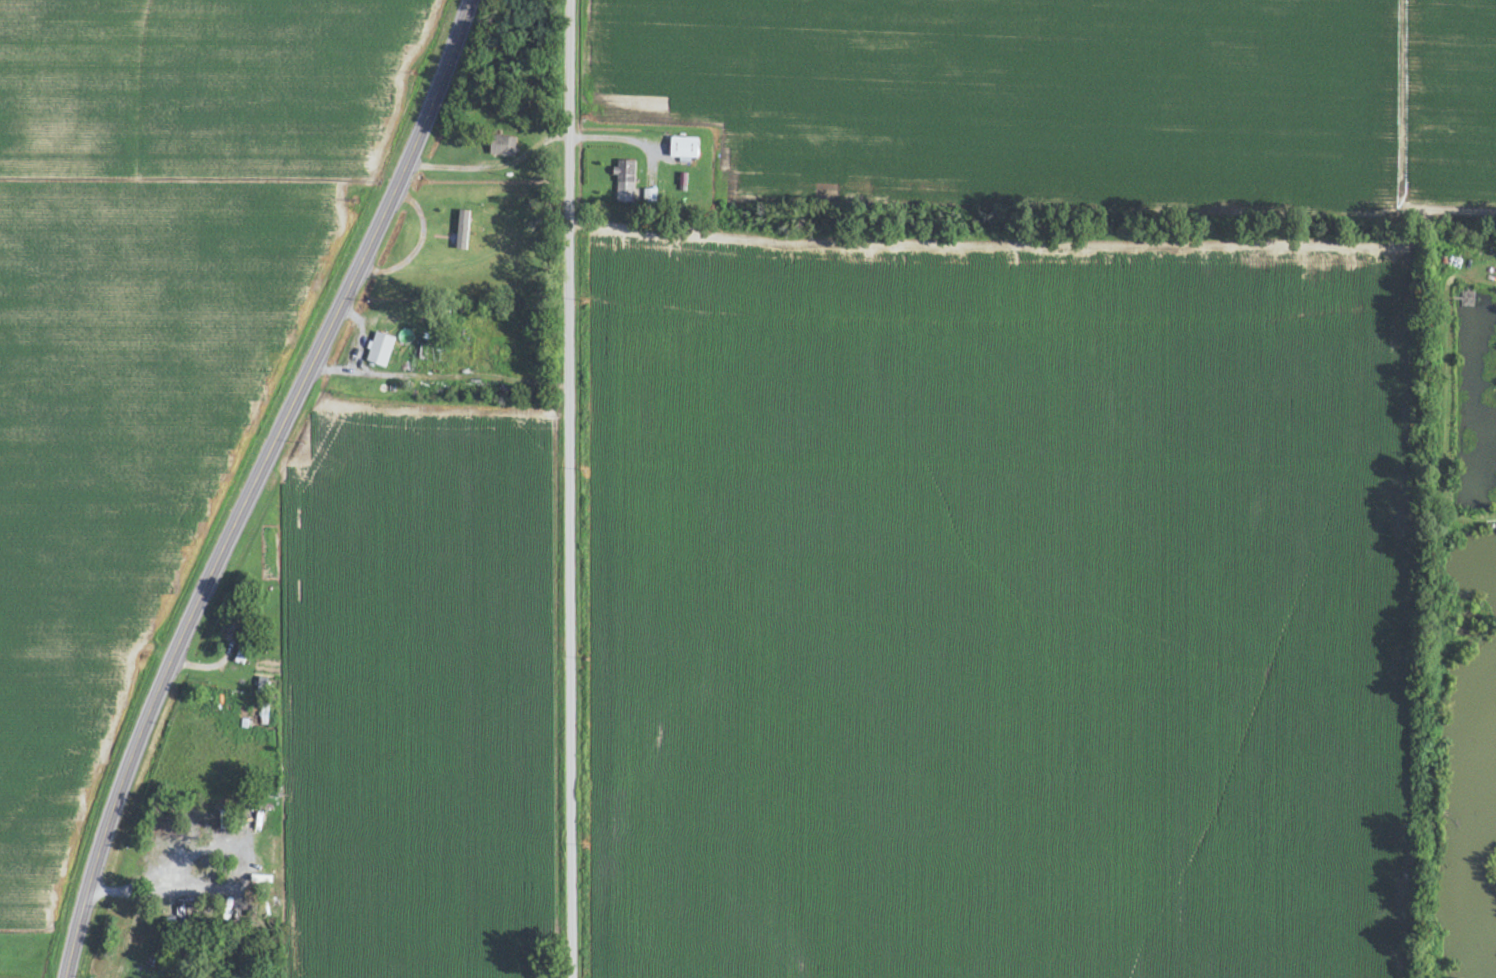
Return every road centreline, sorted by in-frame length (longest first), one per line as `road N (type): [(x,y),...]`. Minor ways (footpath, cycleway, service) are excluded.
road 1 (primary): [(65,977),(141,732),(417,143),(472,0)]
road 2 (residential): [(570,977),(570,0)]
road 3 (residential): [(311,369),(570,386)]

